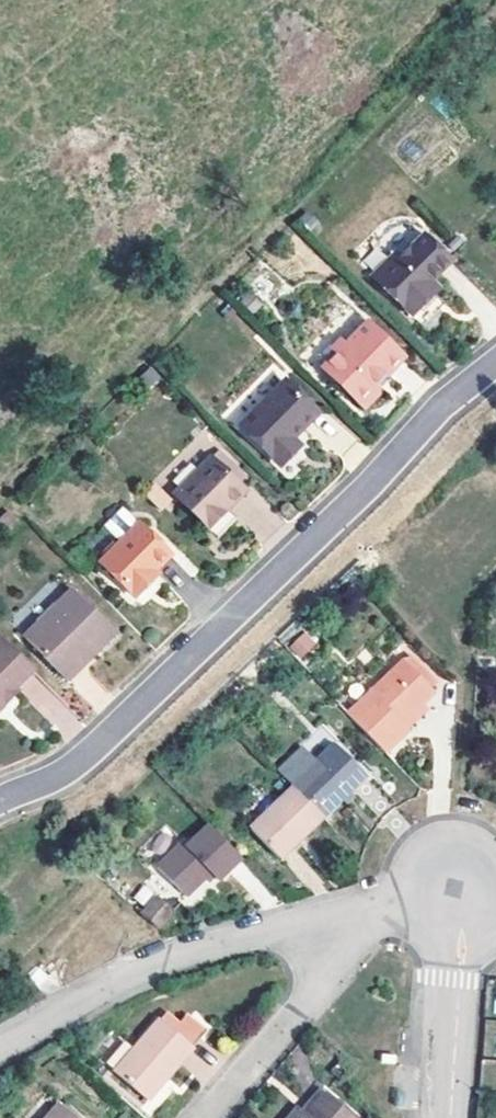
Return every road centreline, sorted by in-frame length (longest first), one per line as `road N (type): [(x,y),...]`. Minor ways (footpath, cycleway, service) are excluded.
road 1 (residential): [(0,800),(71,770),(95,749),(495,364)]
road 2 (residential): [(327,918),(193,949),(122,979),(0,1050)]
road 3 (residential): [(327,918),(321,985),(208,1117)]
road 4 (residential): [(448,1117),(460,913)]
road 5 (residential): [(460,913),(327,918)]

